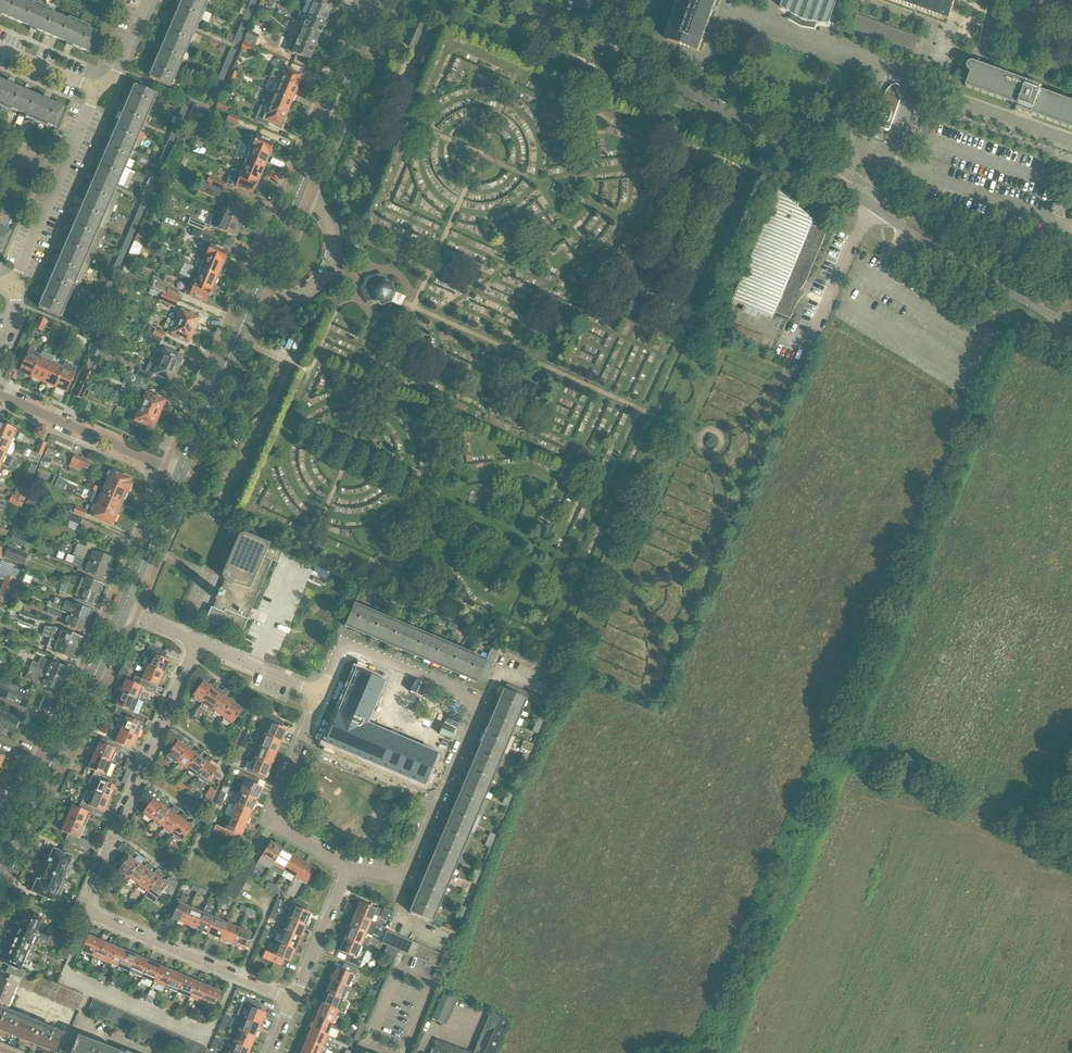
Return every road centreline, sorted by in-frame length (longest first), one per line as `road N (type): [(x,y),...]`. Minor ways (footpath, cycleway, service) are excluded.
road 1 (residential): [(478,0),(636,65),(756,127),(963,264),(1071,323)]
road 2 (residential): [(293,999),(84,908),(195,642)]
road 3 (residential): [(402,878),(482,701),(341,642),(320,694)]
road 4 (track): [(1063,319),(916,674)]
road 5 (tertiary): [(0,868),(122,610)]
road 6 (residential): [(349,869),(269,819),(320,694)]
road 7 (residential): [(12,289),(97,89)]
road 8 (tertiary): [(299,190),(376,7)]
road 9 (residential): [(180,473),(0,396)]
road 10 (tertiary): [(180,473),(255,295)]
road 11 (residential): [(255,295),(301,296),(322,277),(330,230),(299,190)]
road 12 (tertiary): [(122,610),(180,473)]
road 13 (residential): [(293,999),(349,869)]
road 14 (residential): [(320,694),(195,642)]

